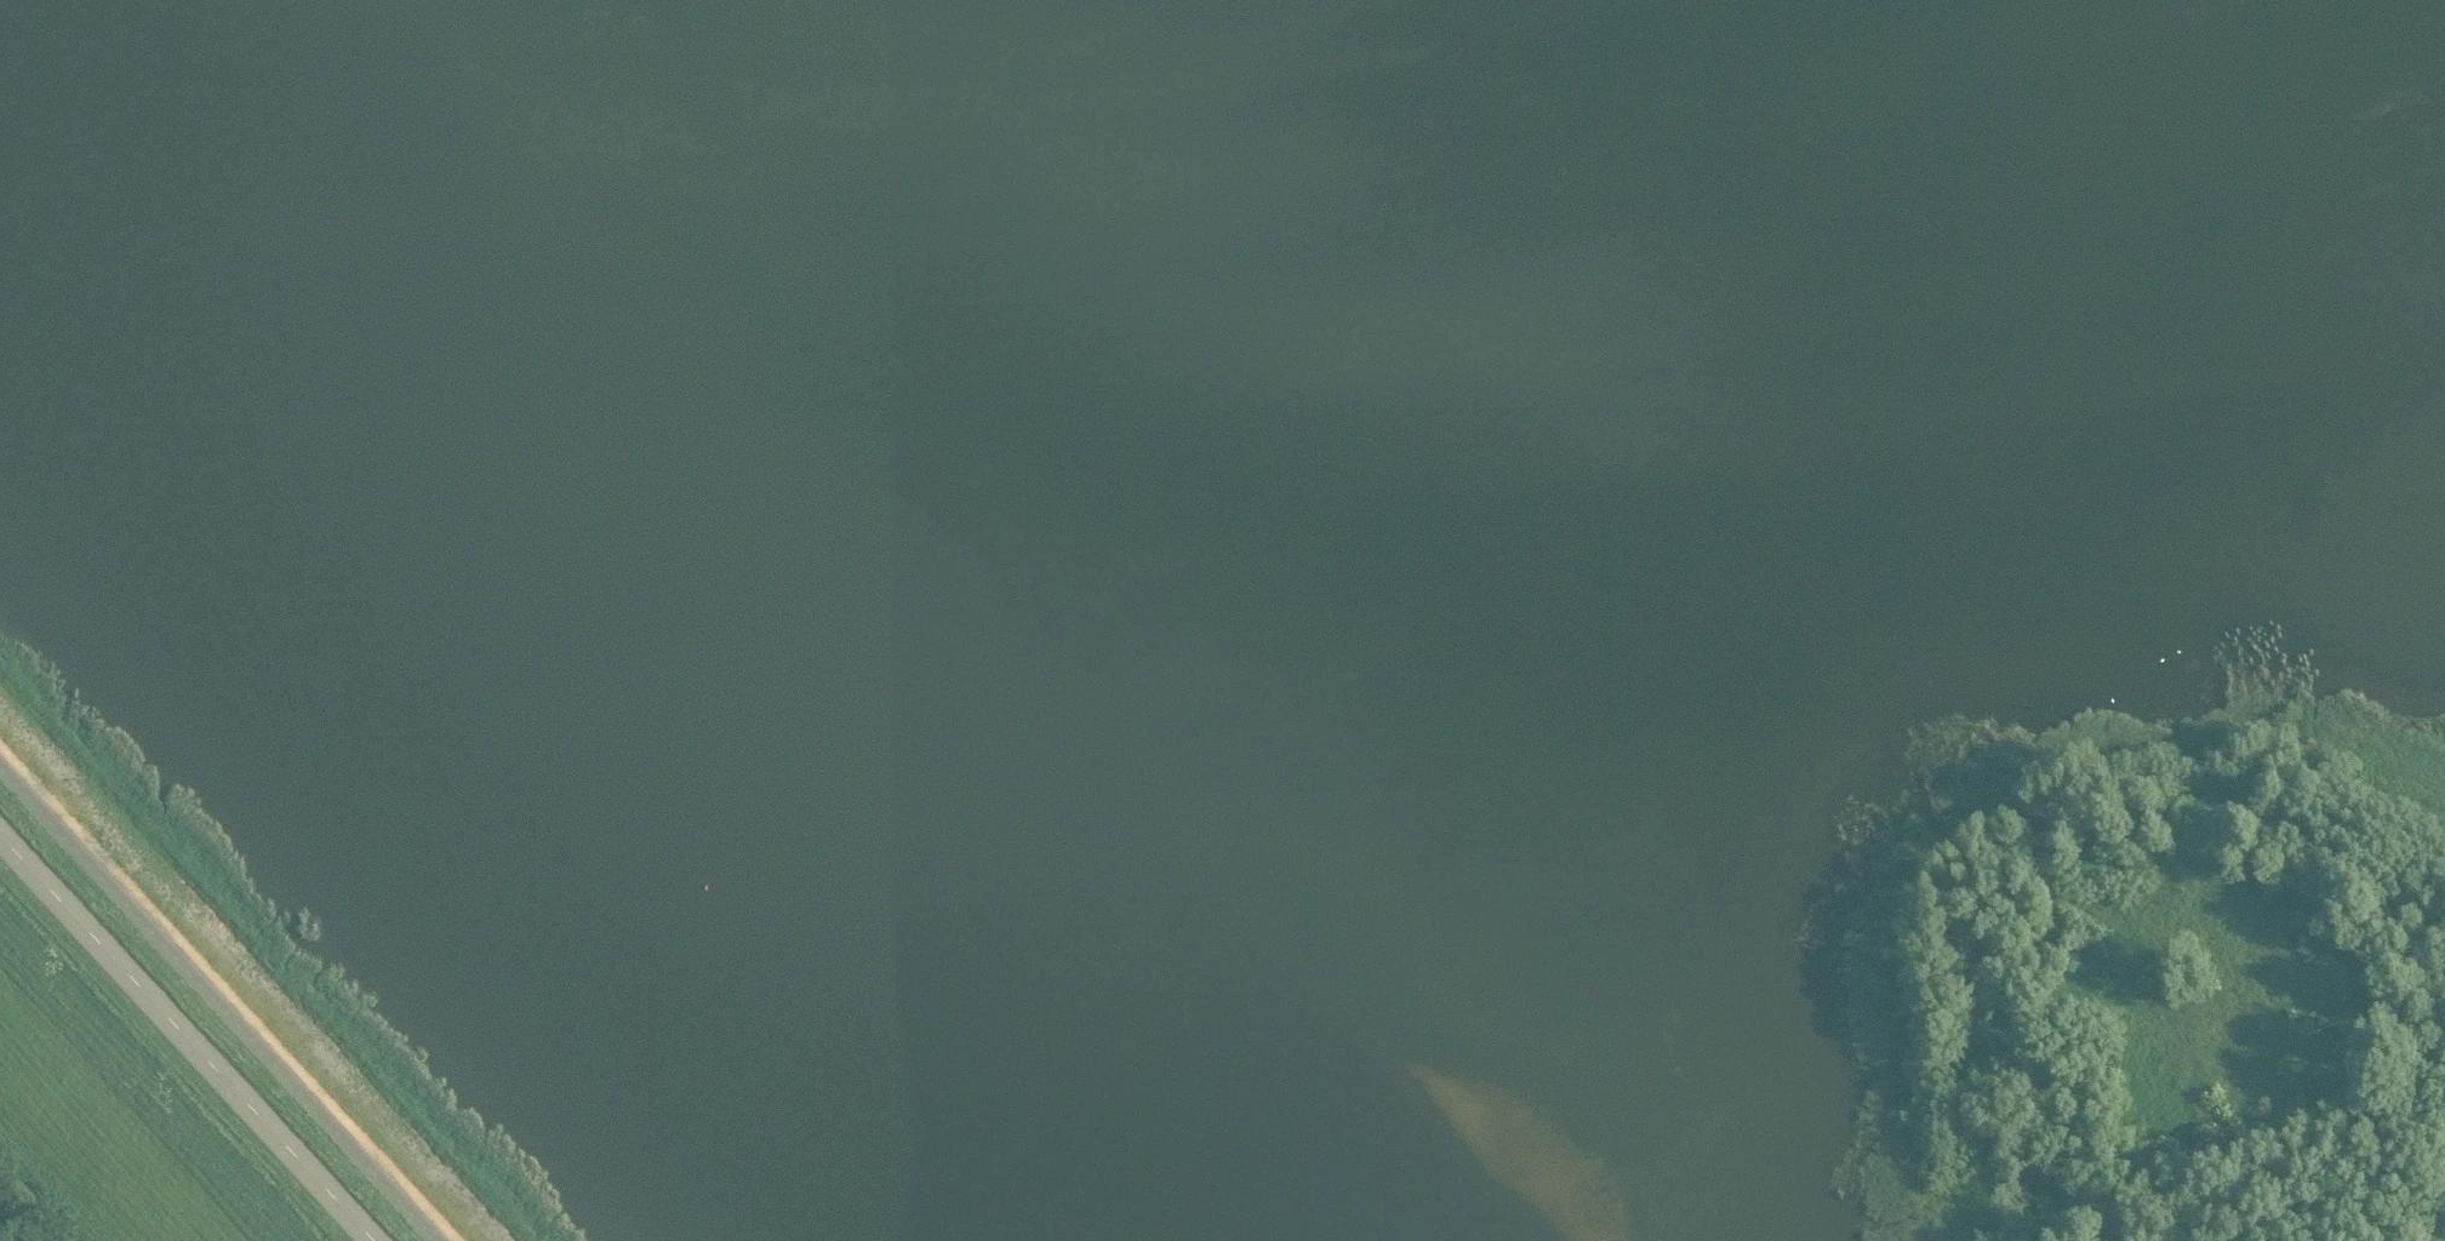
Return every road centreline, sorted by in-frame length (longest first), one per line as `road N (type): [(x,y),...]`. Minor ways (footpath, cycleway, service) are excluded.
road 1 (tertiary): [(0,835),(374,1240)]

